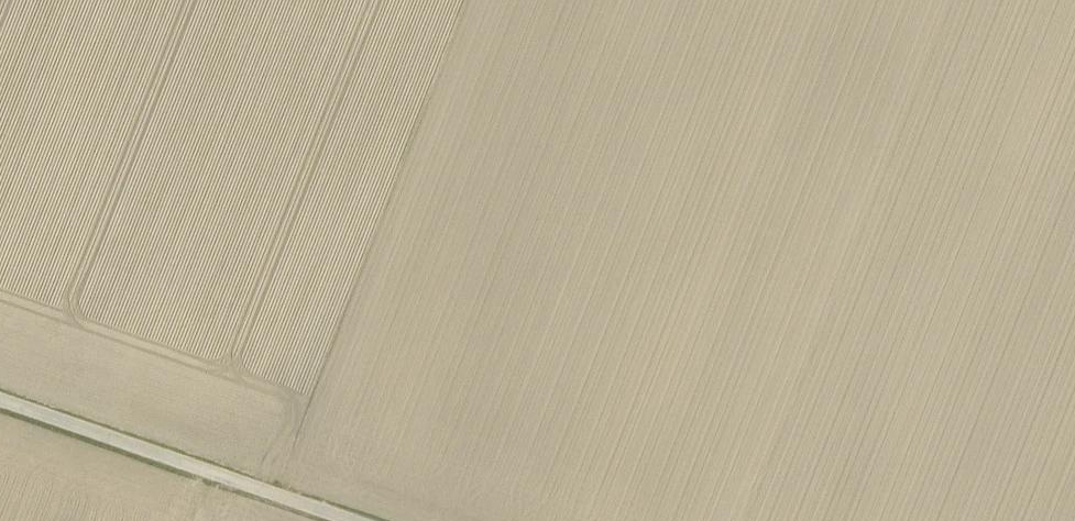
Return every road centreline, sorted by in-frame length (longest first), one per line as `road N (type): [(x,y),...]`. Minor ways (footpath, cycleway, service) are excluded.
road 1 (unclassified): [(0,397),(351,520)]

